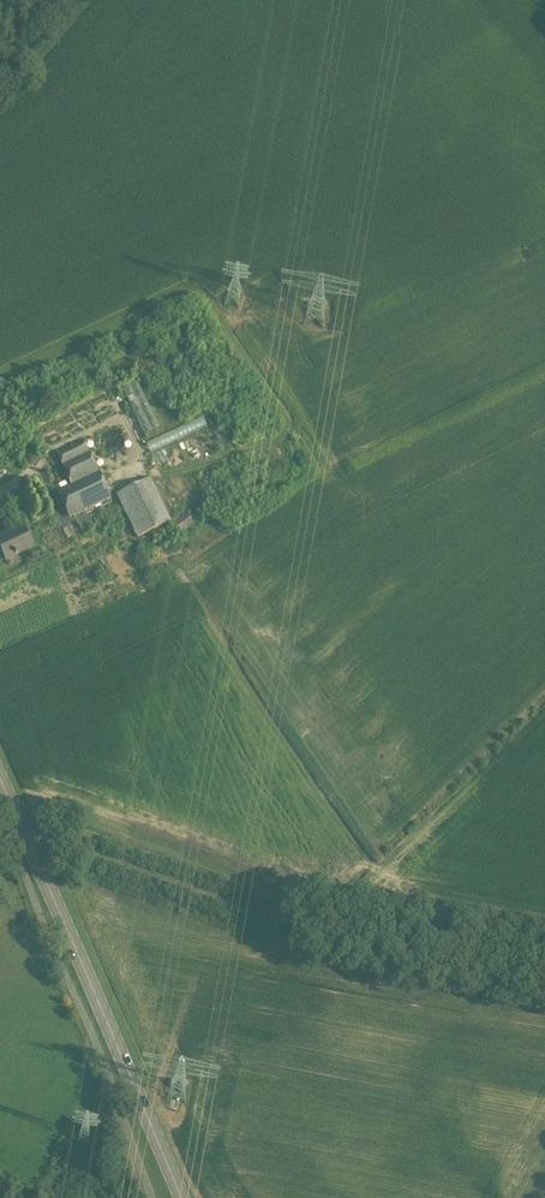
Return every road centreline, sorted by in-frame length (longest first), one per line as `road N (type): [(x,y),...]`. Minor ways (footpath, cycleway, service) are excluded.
road 1 (track): [(25,836),(48,837),(335,932),(544,970)]
road 2 (primary): [(182,1197),(25,836)]

